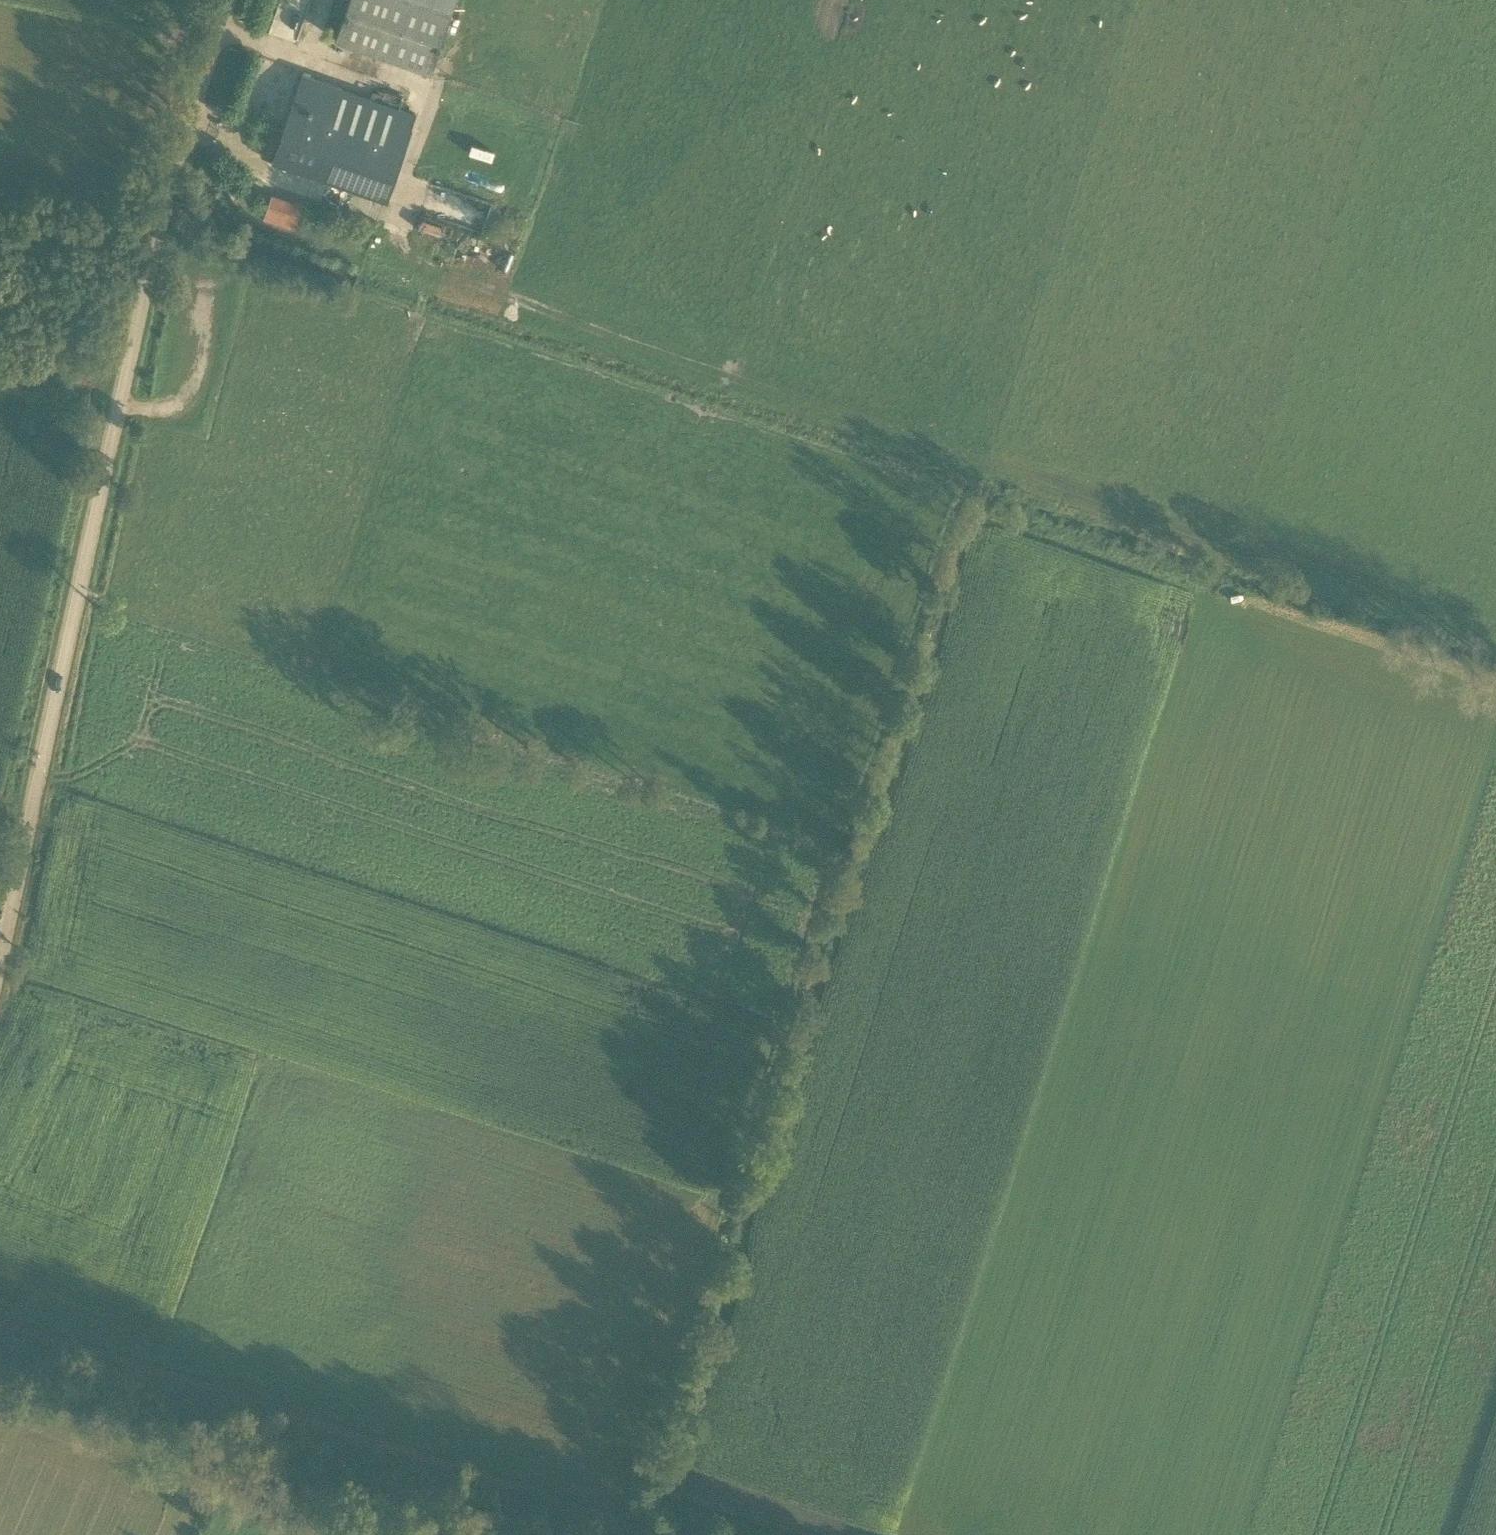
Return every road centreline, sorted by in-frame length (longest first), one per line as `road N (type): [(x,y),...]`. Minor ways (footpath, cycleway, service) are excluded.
road 1 (unclassified): [(229,0),(162,211),(0,968)]
road 2 (track): [(661,1534),(0,1319)]

